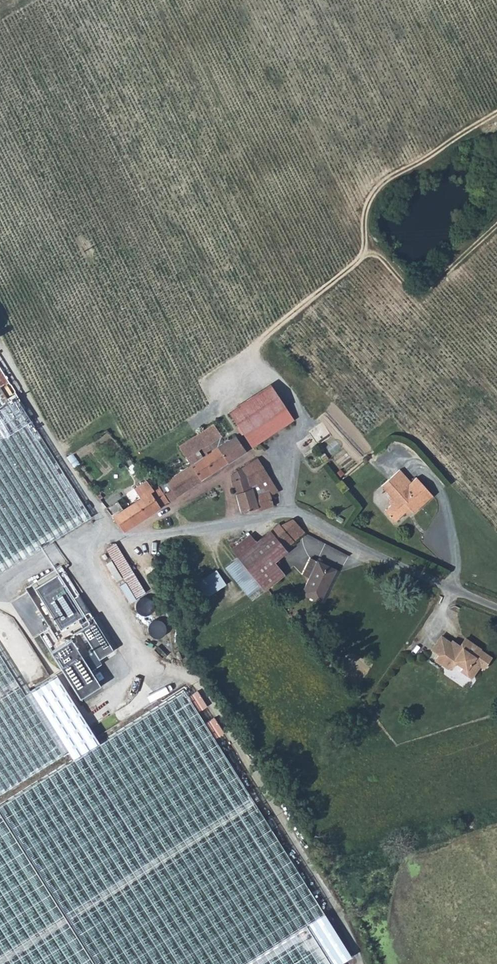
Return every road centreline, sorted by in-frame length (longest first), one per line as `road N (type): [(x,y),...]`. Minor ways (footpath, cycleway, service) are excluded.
road 1 (track): [(285,515),(305,413),(260,356),(263,338),(365,253),(374,191),(496,109)]

